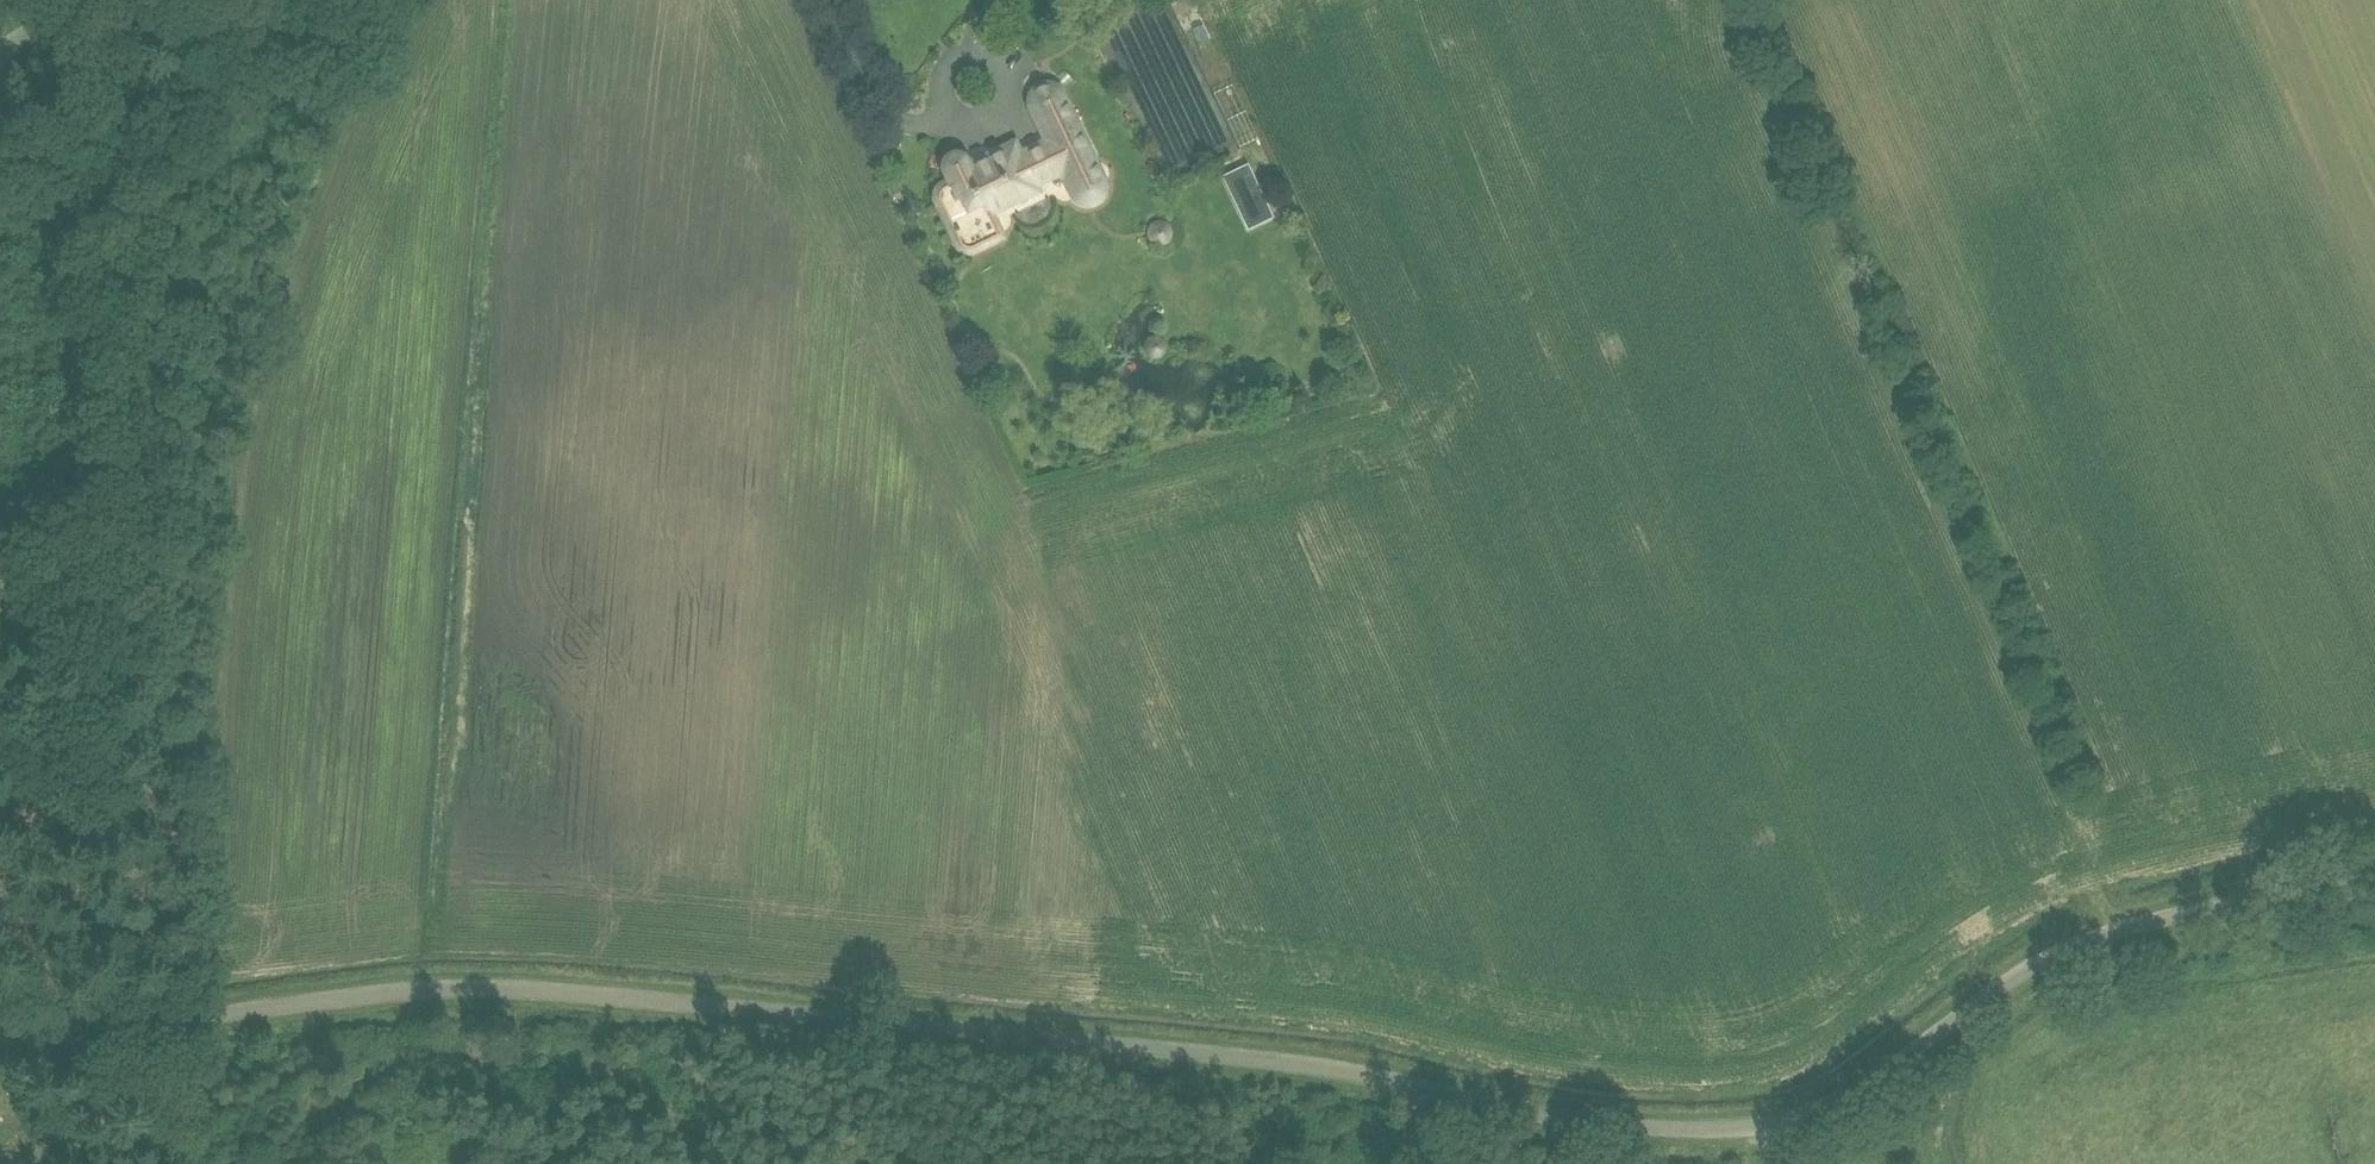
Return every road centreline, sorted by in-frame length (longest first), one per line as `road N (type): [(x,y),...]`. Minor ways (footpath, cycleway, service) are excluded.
road 1 (unclassified): [(0,1018),(99,1028),(405,988),(511,987),(1325,1065),(1557,1118),(1727,1129),(1779,1122),(1871,1080),(2075,940),(2374,869)]

